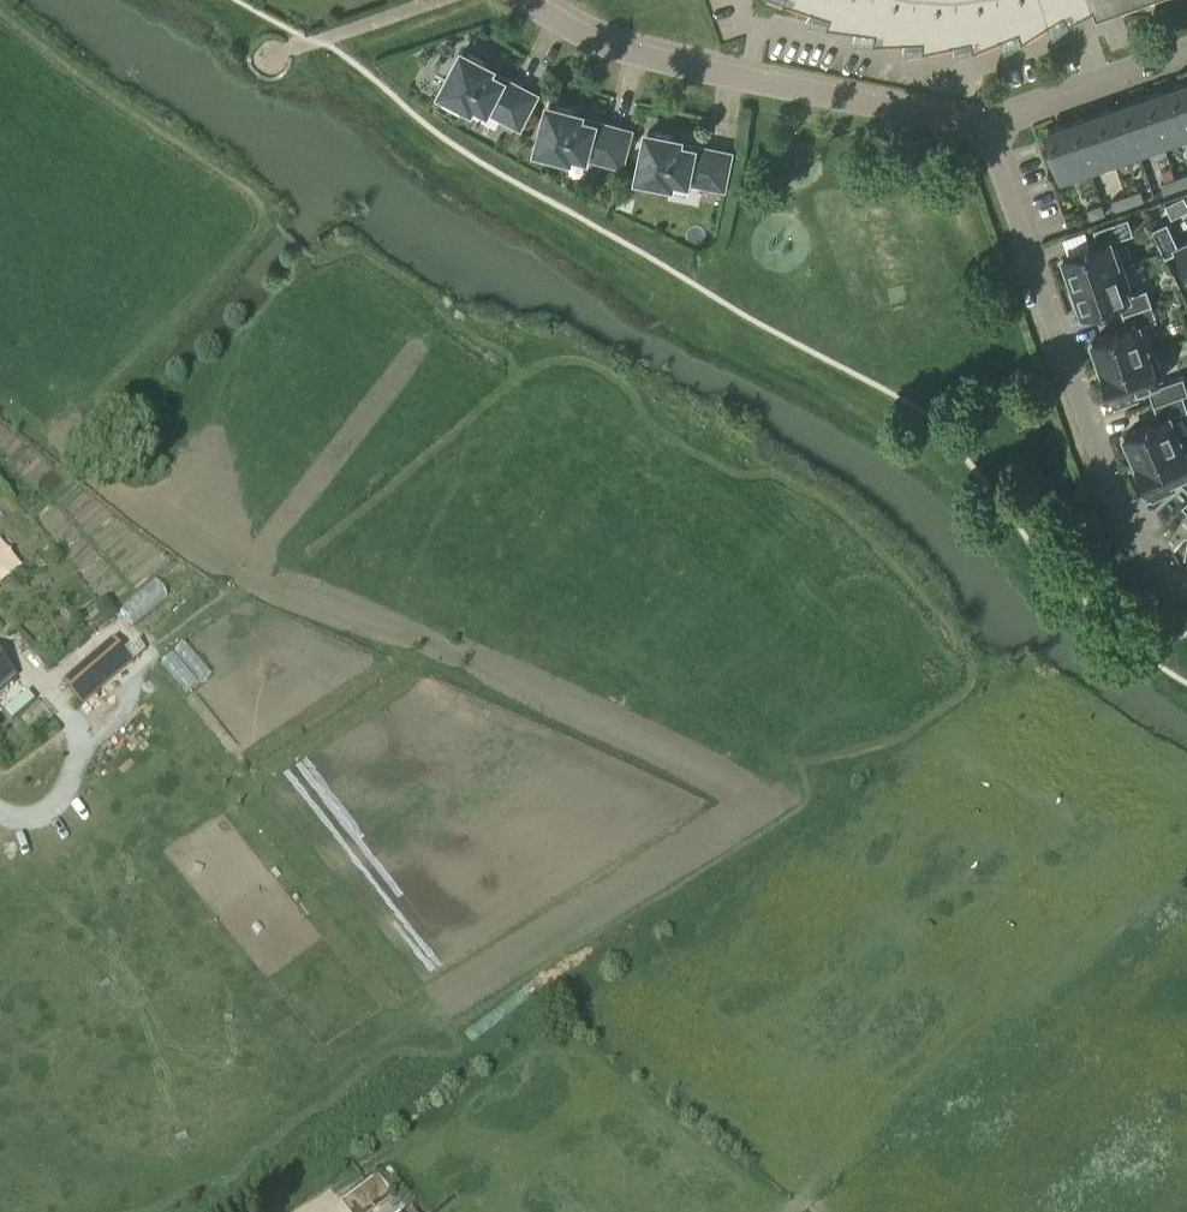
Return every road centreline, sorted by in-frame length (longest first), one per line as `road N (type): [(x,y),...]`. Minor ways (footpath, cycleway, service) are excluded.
road 1 (residential): [(981,123),(1105,478),(1144,547),(1186,587)]
road 2 (residential): [(981,123),(663,59),(603,41),(531,0)]
road 3 (residential): [(1186,51),(981,123)]
road 4 (track): [(329,1195),(401,1148),(477,1140)]

